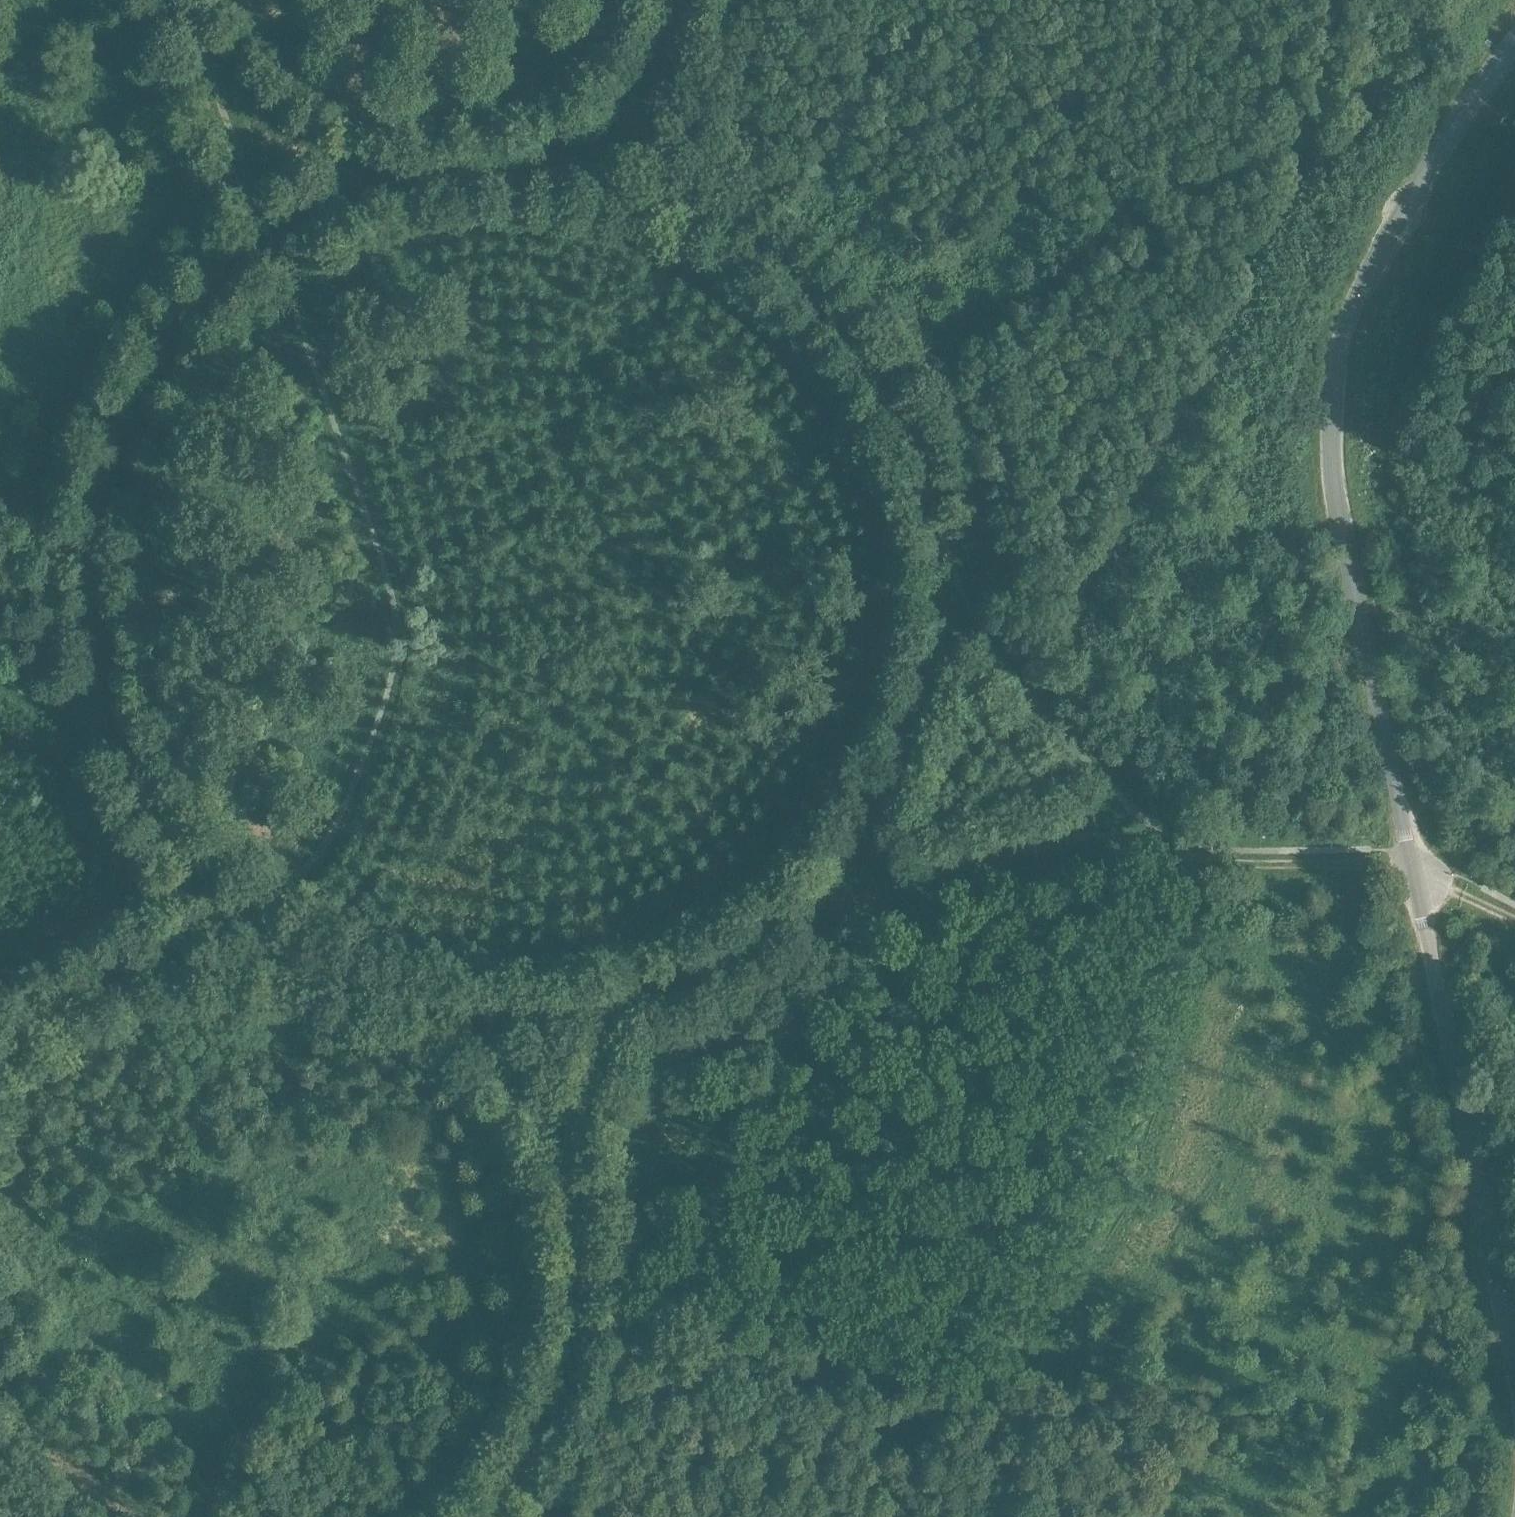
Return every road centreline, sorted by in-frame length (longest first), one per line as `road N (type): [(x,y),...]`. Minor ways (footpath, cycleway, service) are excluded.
road 1 (unclassified): [(1514,1369),(1327,434),(1341,343),(1373,268),(1468,106),(1514,44)]
road 2 (track): [(1514,913),(1384,862),(1255,867),(1135,839),(1089,838),(1025,847),(853,896),(664,990),(511,1017),(440,1007),(359,979),(292,948),(239,910)]
road 3 (track): [(0,674),(111,738),(239,910)]

